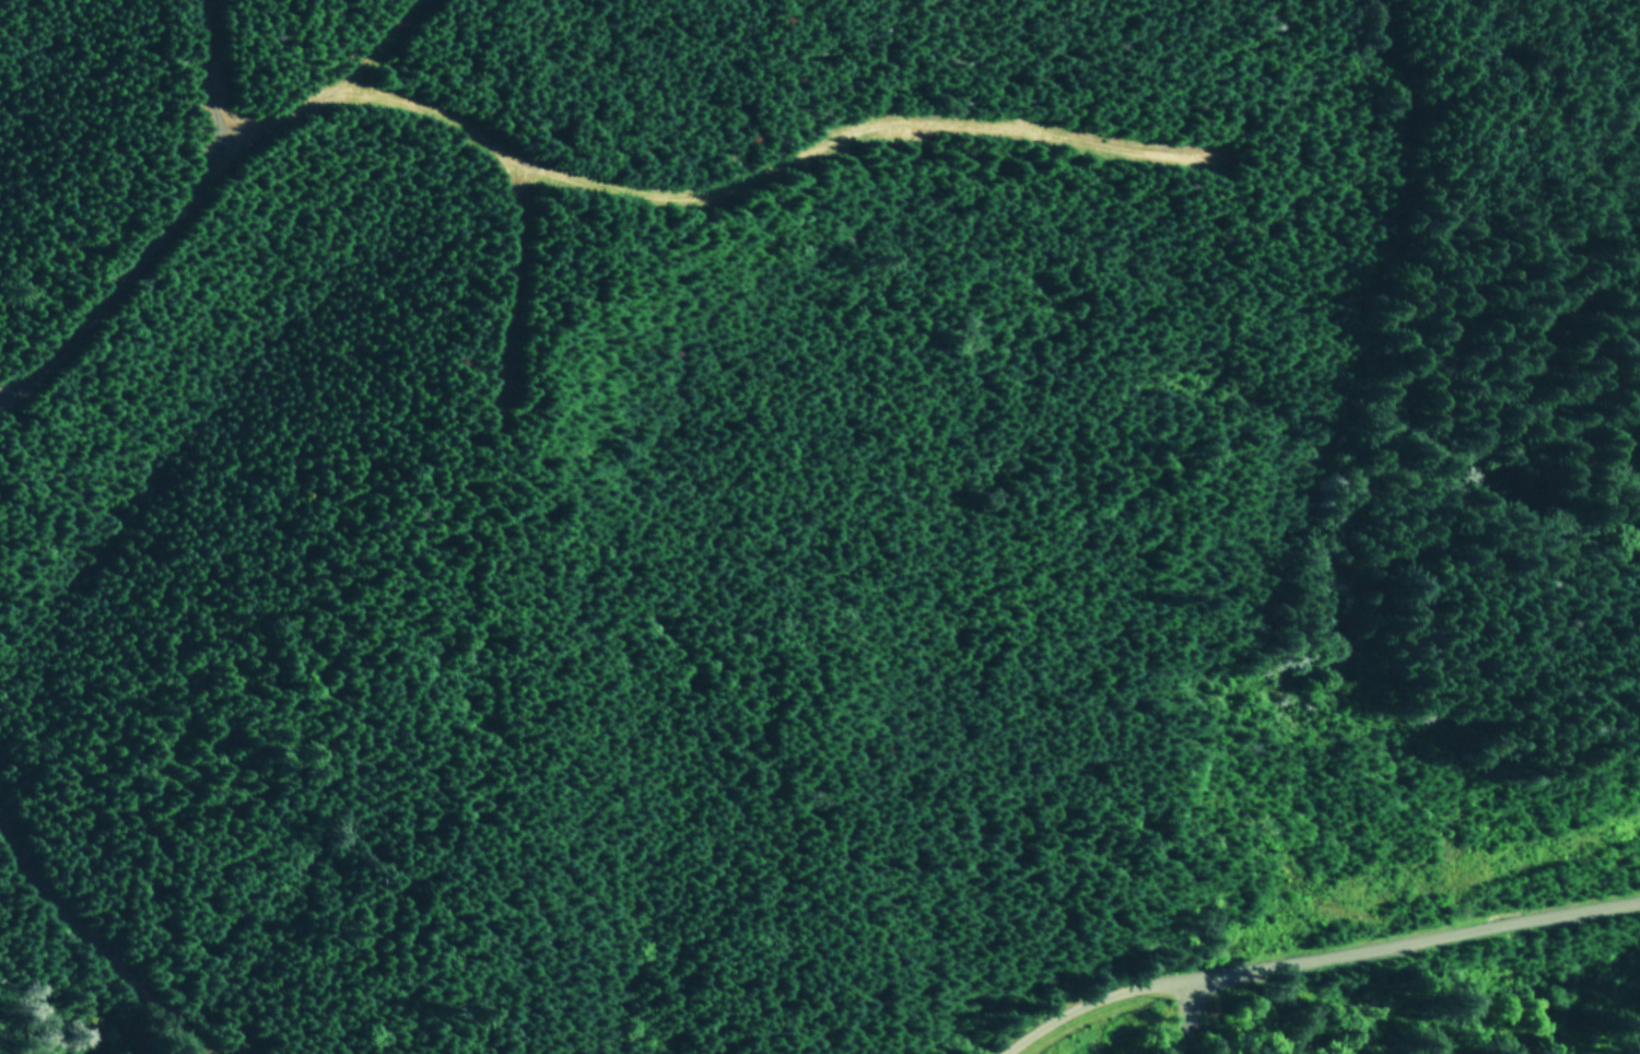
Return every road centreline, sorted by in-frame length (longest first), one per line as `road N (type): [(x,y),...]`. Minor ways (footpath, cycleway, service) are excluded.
road 1 (residential): [(1000,1053),(1109,993),(1639,898)]
road 2 (residential): [(0,821),(42,888),(213,1053)]

